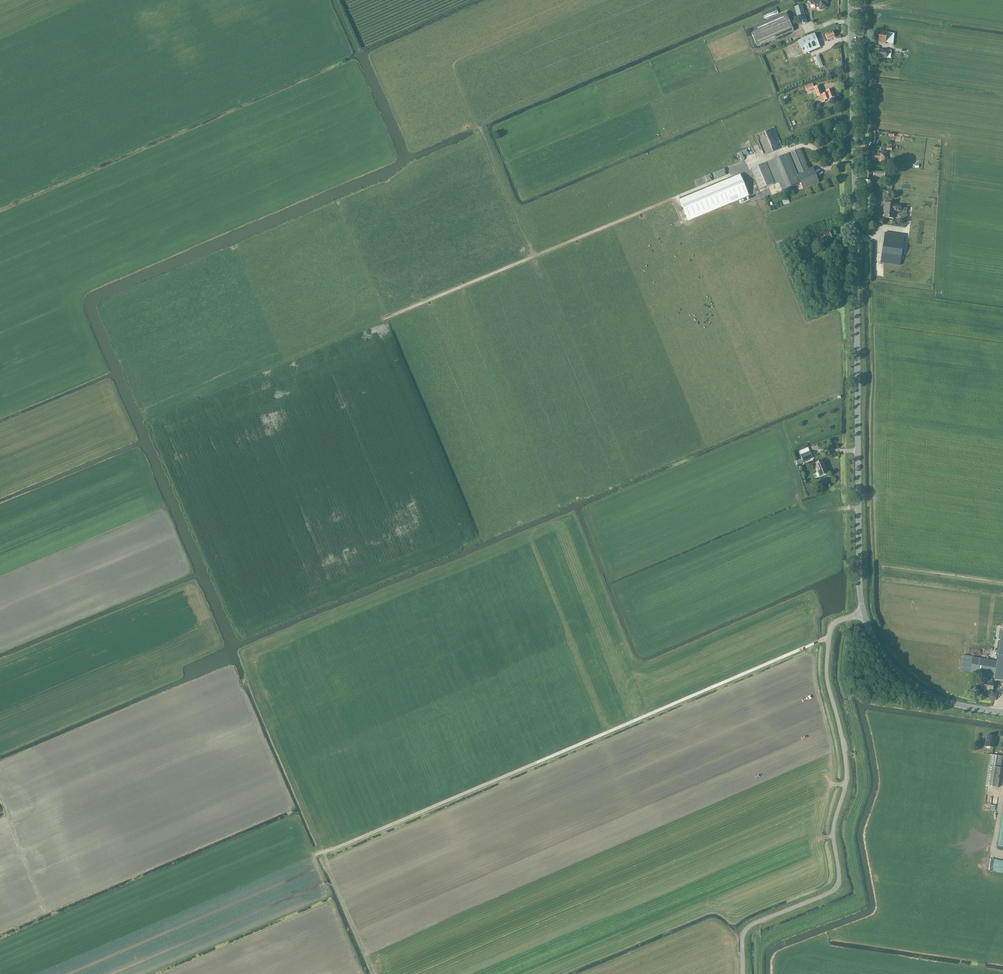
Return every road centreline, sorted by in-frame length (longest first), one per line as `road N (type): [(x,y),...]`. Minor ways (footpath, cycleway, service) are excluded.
road 1 (tertiary): [(1002,714),(938,700),(910,684),(887,660),(863,614),(851,0)]
road 2 (track): [(829,638),(325,852)]
road 3 (track): [(325,852),(206,894)]

